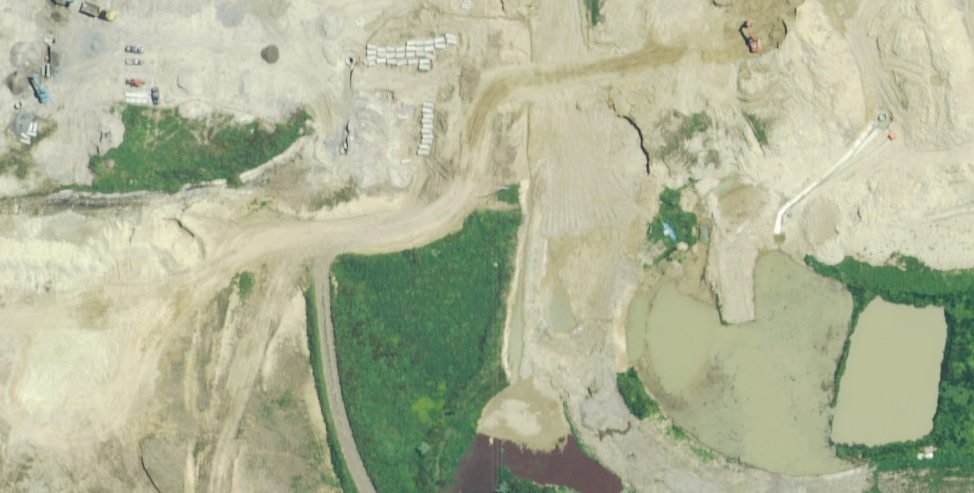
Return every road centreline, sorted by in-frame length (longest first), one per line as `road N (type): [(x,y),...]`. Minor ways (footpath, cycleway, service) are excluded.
road 1 (residential): [(360,70),(339,371),(297,492)]
road 2 (residential): [(675,44),(508,69),(360,70)]
road 3 (residential): [(360,70),(67,51)]
road 4 (residential): [(67,51),(49,294)]
road 5 (residential): [(49,294),(39,446),(15,492)]
road 6 (residential): [(848,0),(675,44)]

